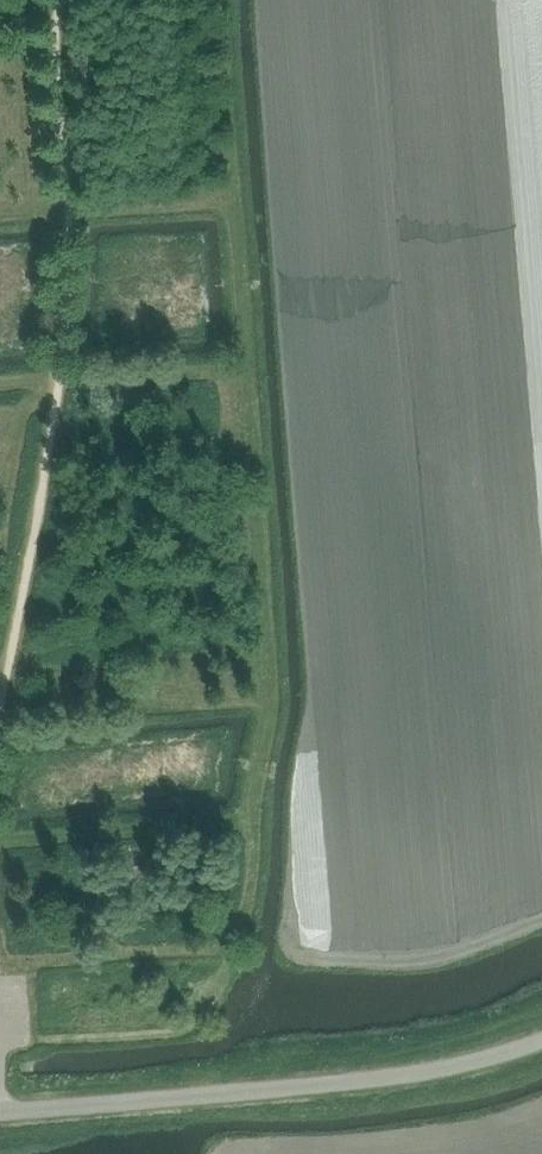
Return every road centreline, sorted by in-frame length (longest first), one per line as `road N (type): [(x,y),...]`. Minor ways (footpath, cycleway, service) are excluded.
road 1 (unclassified): [(0,1115),(367,1081),(541,1042)]

